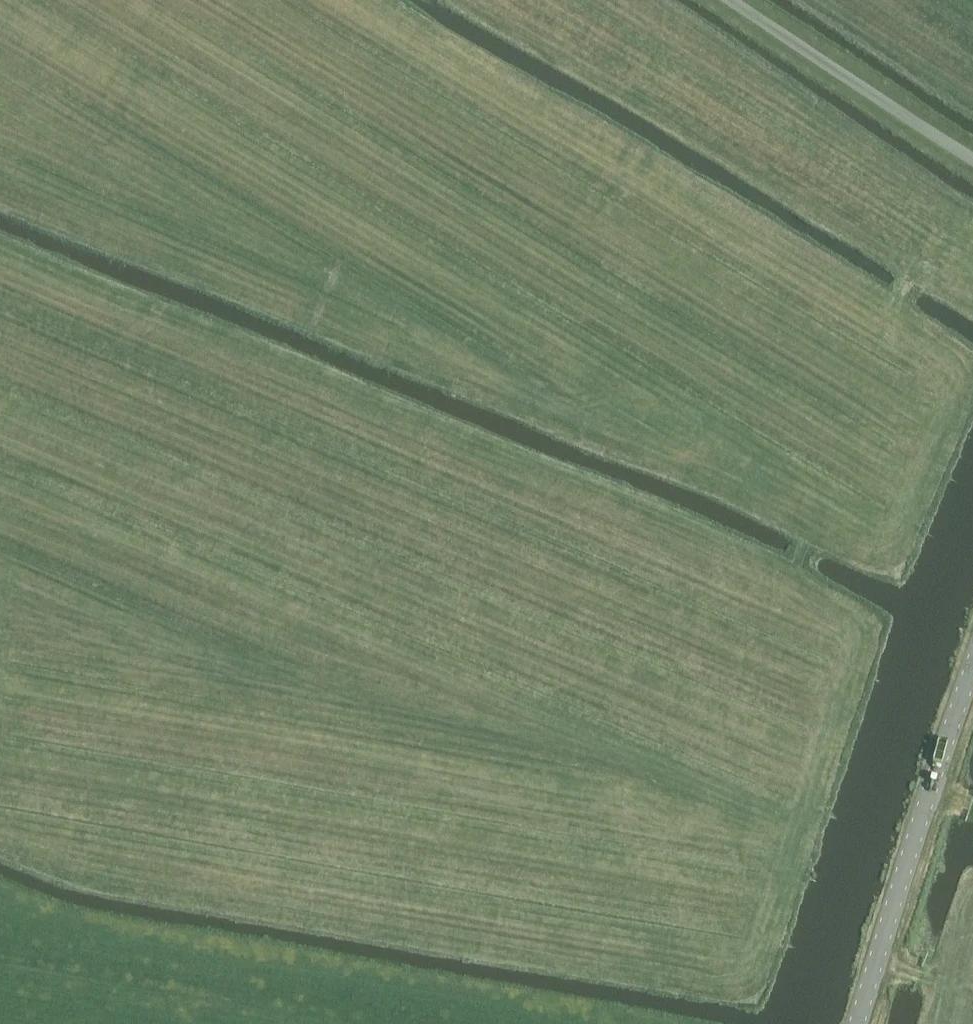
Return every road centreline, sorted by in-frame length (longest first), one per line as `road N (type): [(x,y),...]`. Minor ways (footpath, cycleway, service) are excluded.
road 1 (unclassified): [(856,1023),(972,666)]

